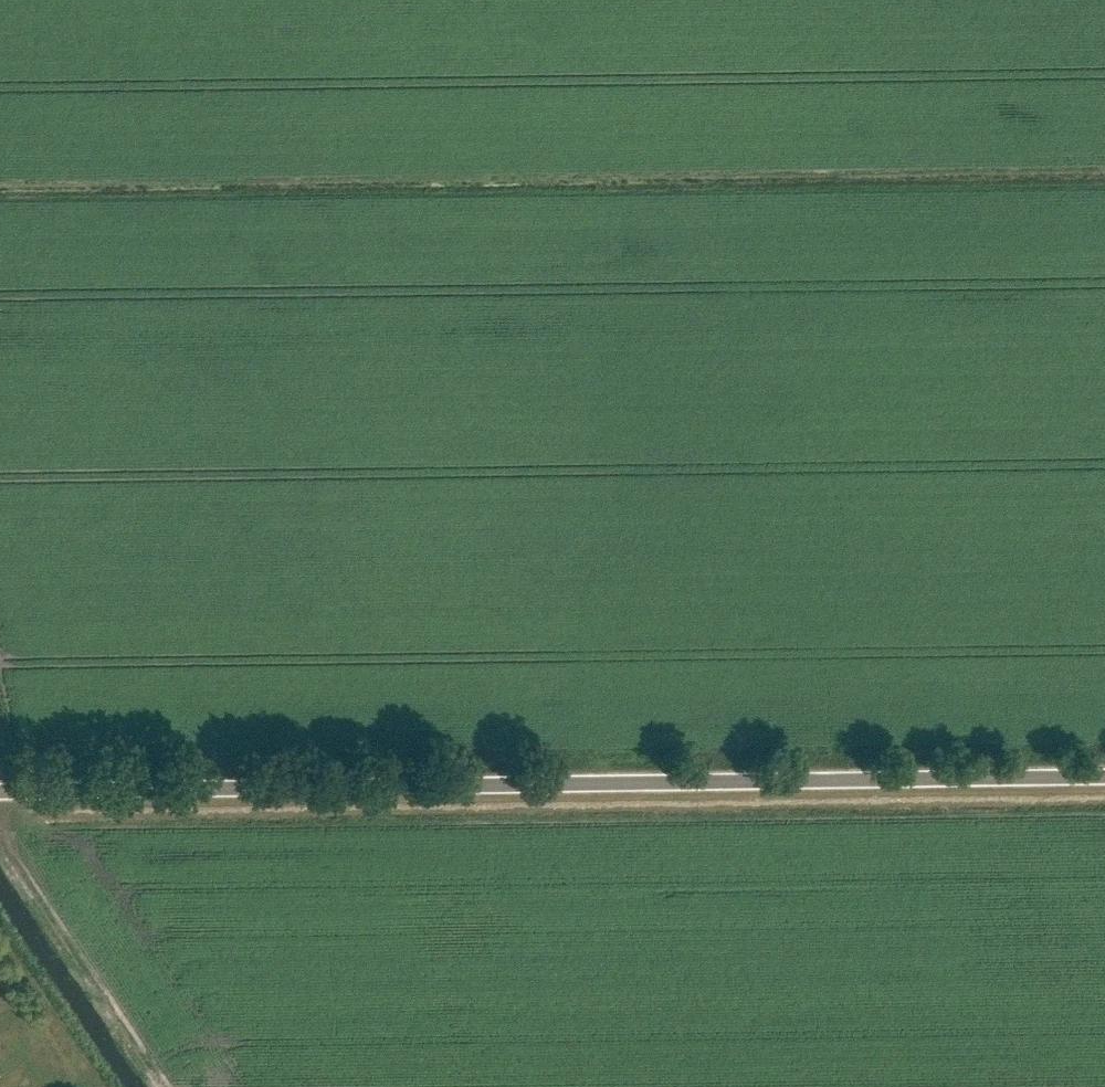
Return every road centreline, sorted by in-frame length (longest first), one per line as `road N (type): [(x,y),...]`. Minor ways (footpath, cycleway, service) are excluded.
road 1 (tertiary): [(0,791),(1104,776)]

